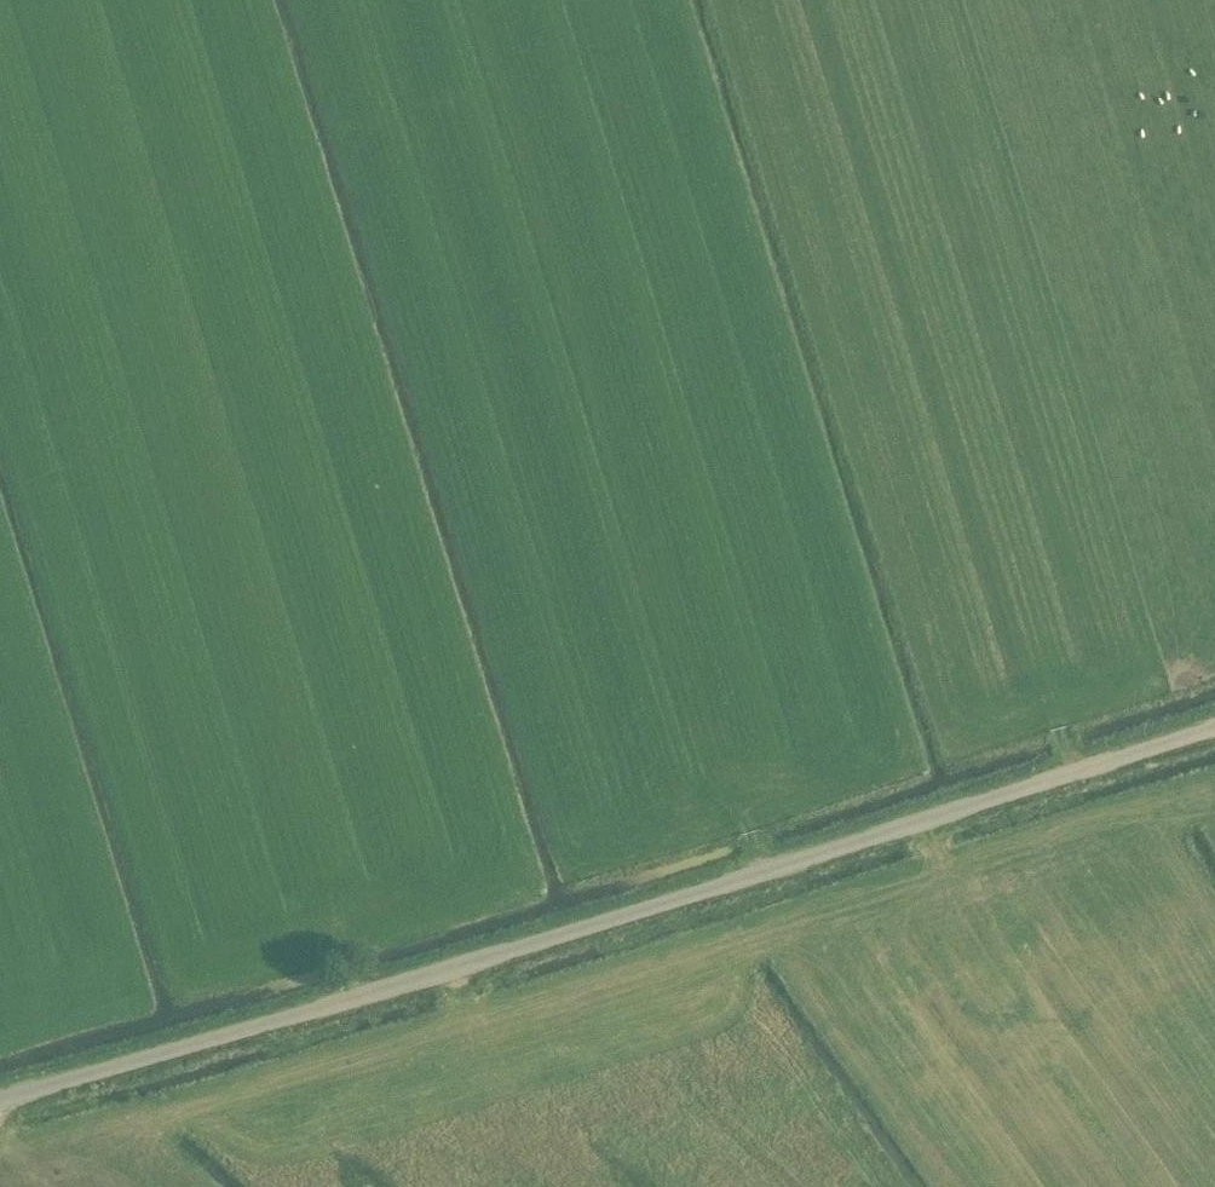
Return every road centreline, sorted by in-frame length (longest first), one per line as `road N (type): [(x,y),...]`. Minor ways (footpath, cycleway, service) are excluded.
road 1 (unclassified): [(0,1100),(442,973),(1214,728)]

